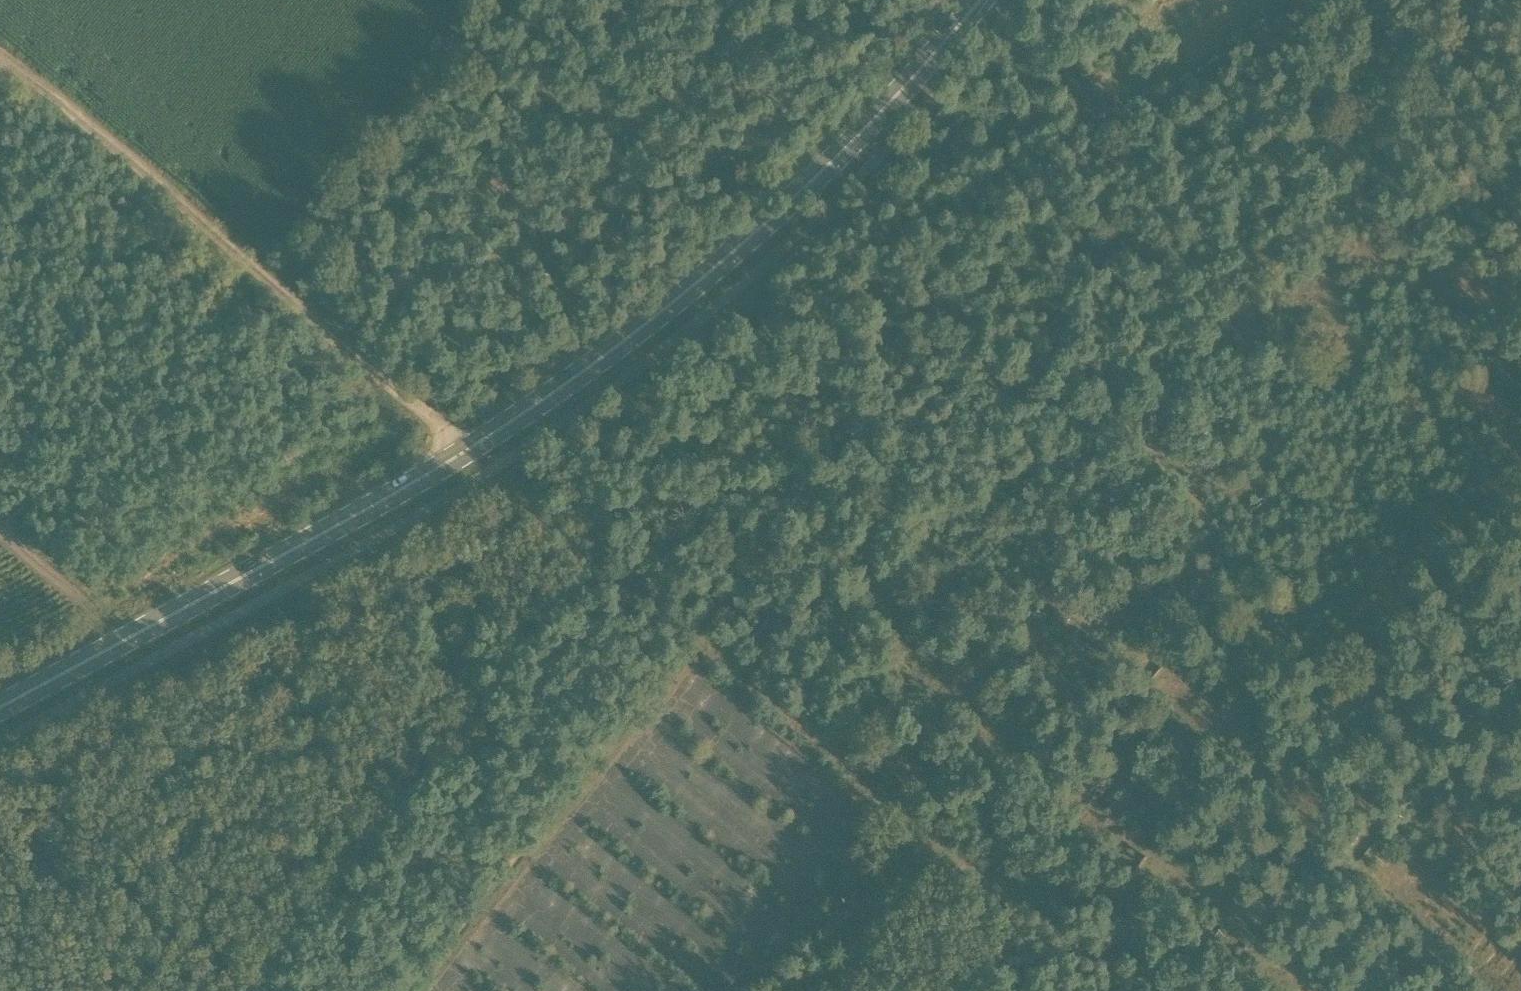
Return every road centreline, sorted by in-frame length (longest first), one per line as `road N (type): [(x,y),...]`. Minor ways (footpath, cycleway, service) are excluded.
road 1 (secondary): [(0,696),(522,406),(714,259),(806,174),(954,0)]

